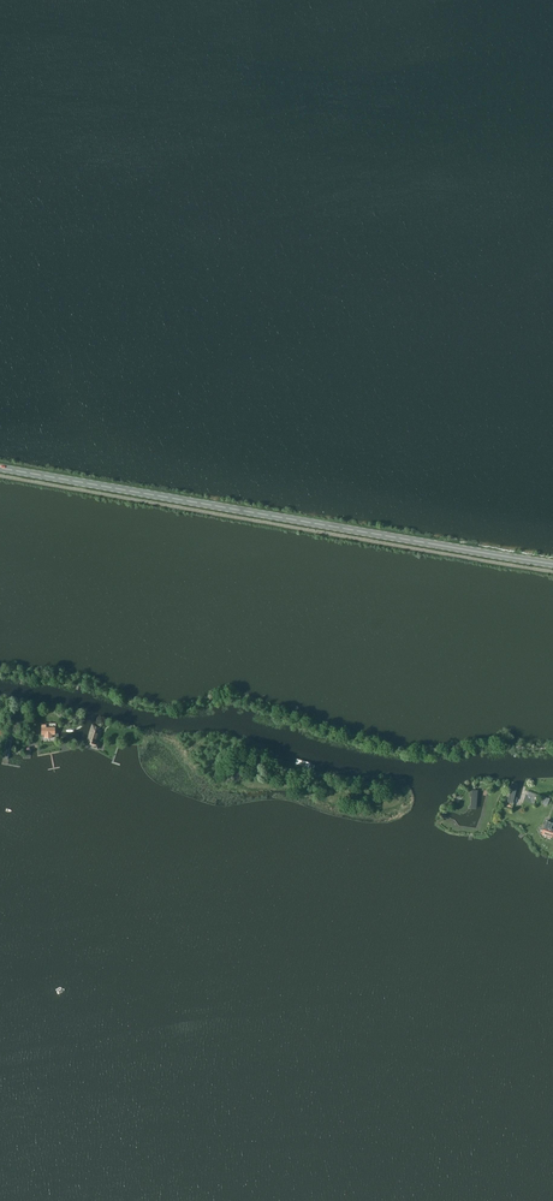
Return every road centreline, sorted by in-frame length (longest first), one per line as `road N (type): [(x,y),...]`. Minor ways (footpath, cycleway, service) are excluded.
road 1 (secondary): [(552,564),(0,468)]

